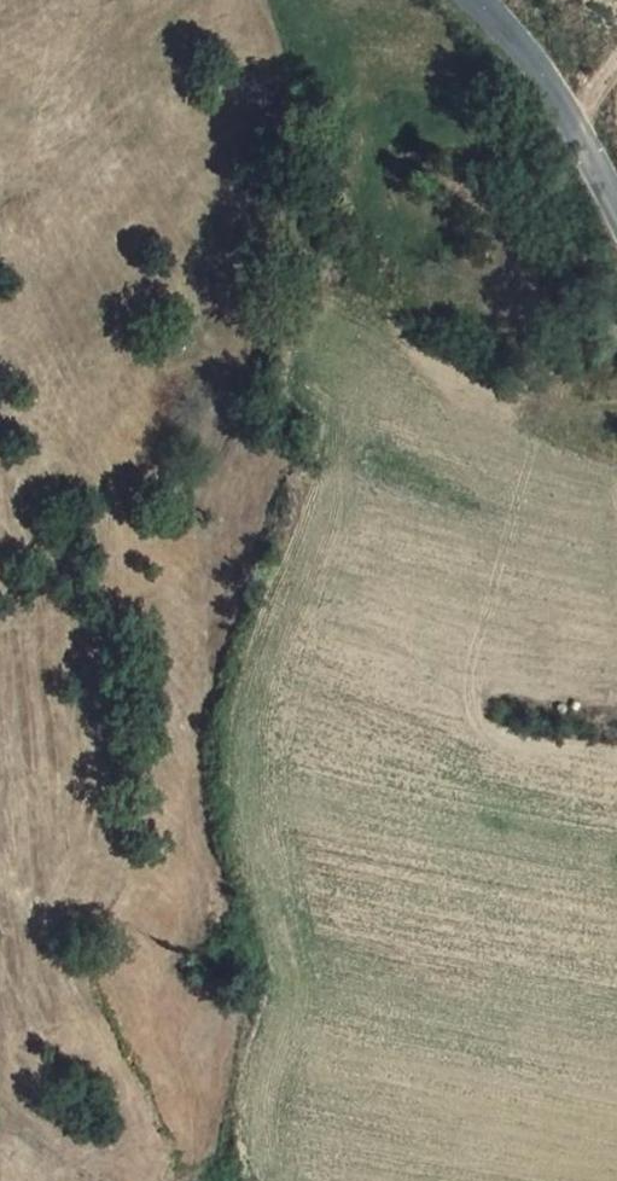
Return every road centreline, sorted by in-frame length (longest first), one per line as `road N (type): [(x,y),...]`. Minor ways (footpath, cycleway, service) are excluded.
road 1 (secondary): [(616,203),(578,131),(502,24),(475,0)]

